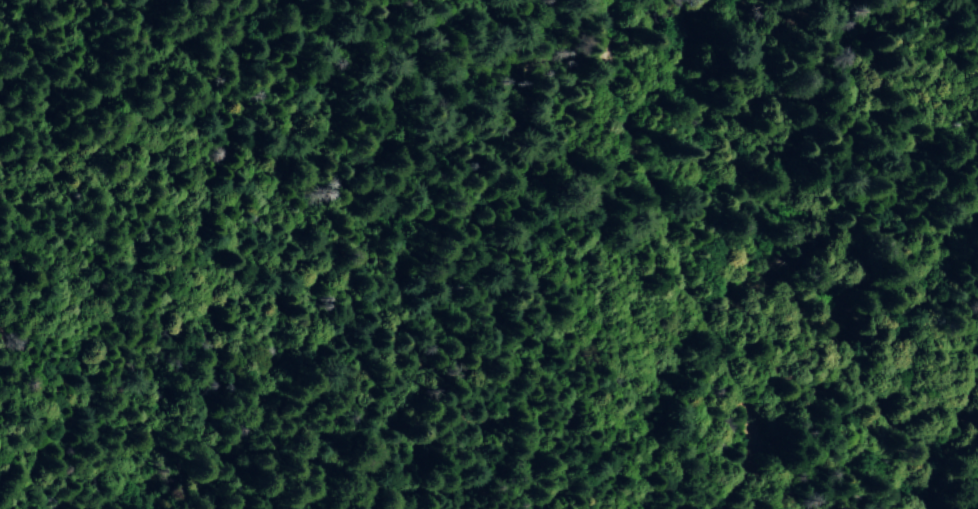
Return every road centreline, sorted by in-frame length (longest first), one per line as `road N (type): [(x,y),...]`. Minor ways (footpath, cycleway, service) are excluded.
road 1 (residential): [(688,508),(715,443),(710,343),(604,81),(620,0)]

